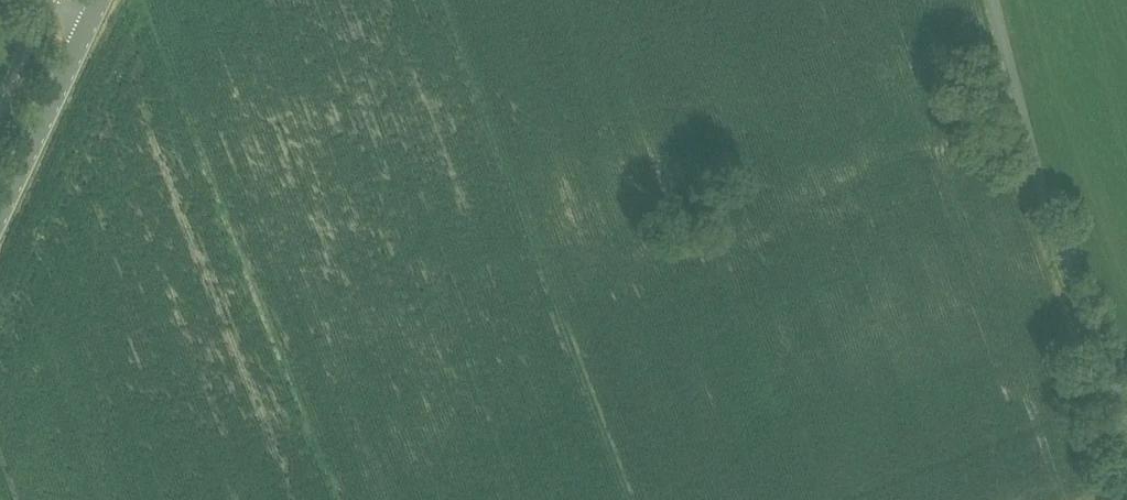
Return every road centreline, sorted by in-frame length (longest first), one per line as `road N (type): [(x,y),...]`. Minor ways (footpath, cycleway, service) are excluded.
road 1 (tertiary): [(0,210),(101,0)]

